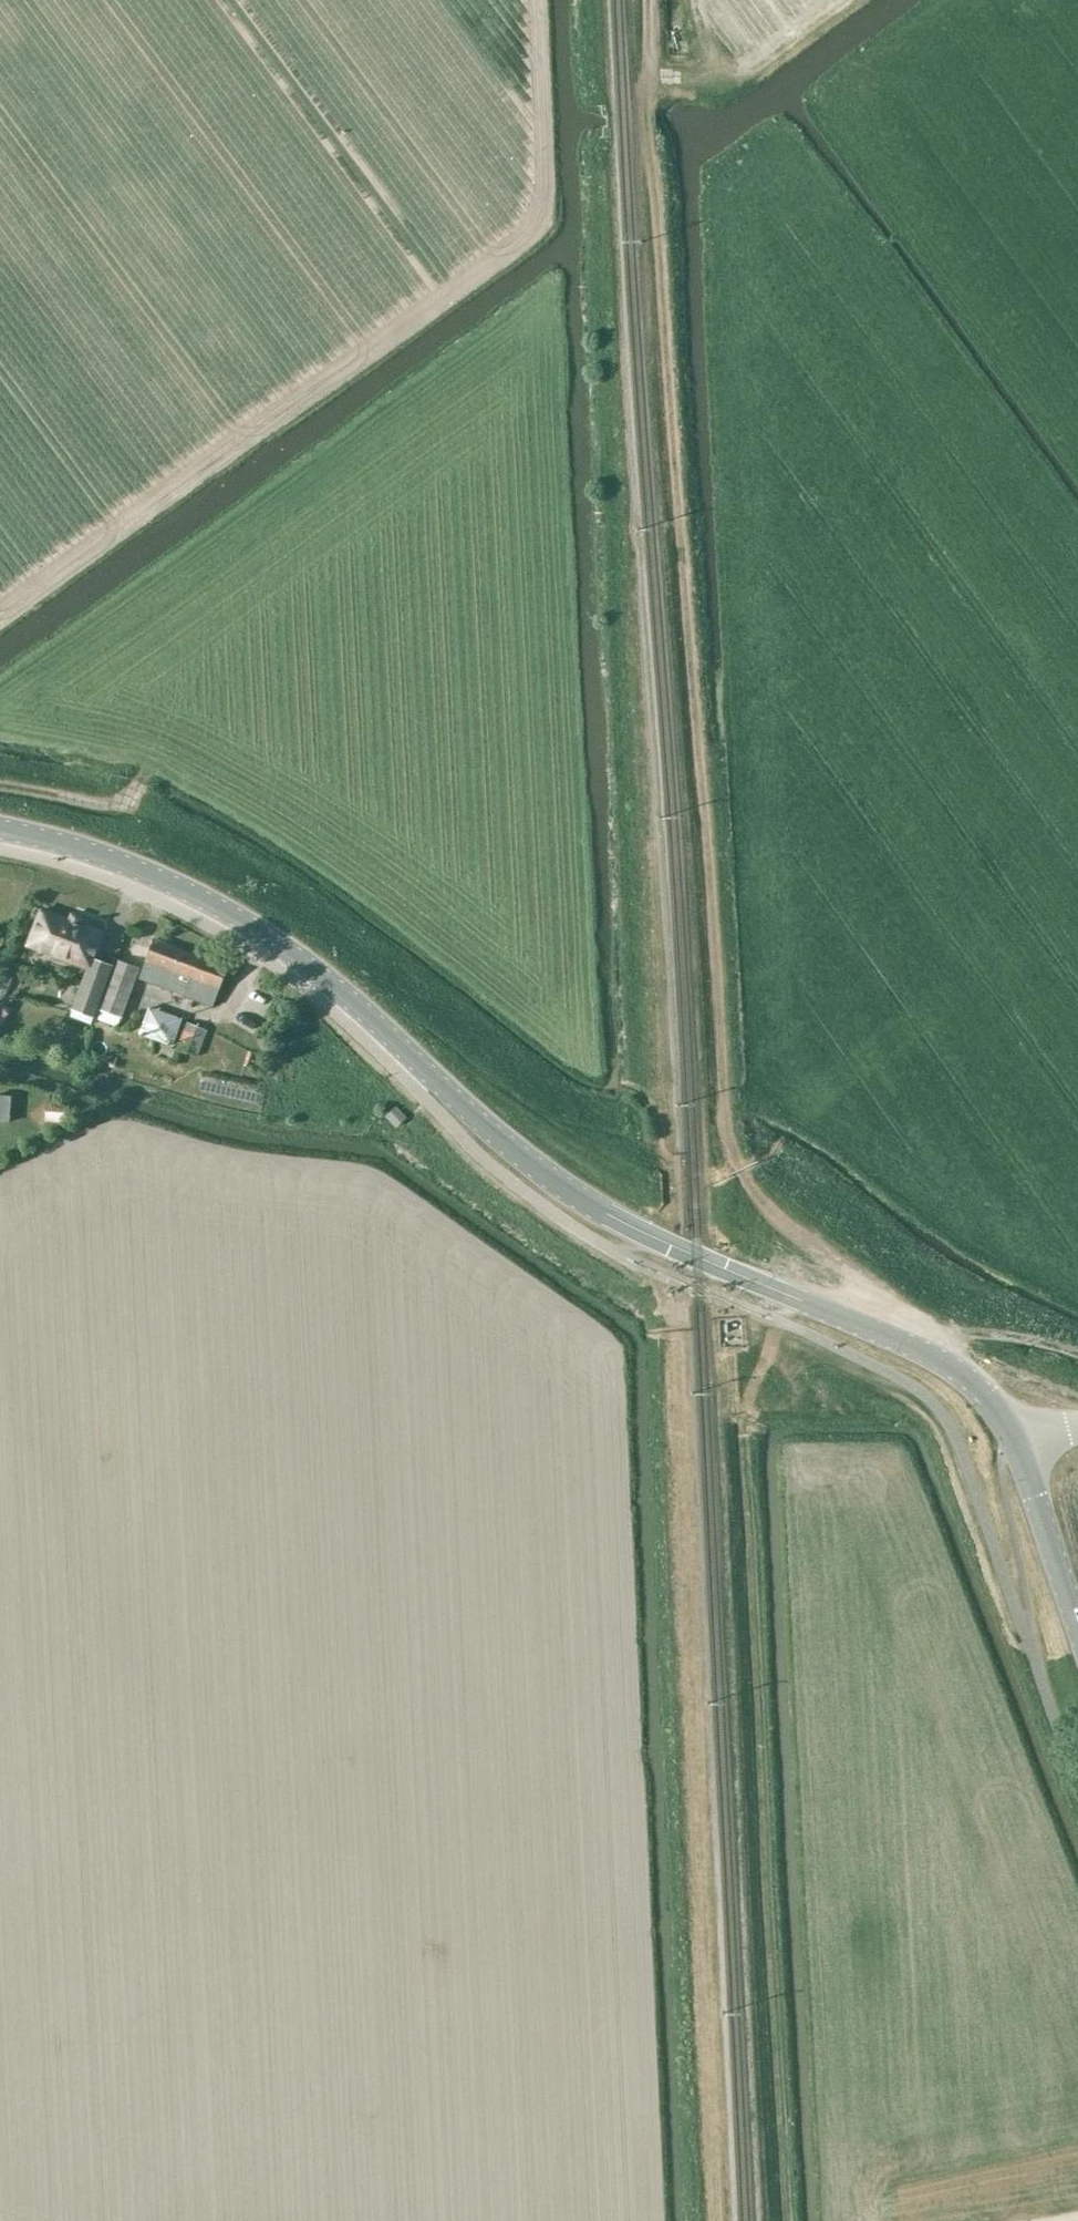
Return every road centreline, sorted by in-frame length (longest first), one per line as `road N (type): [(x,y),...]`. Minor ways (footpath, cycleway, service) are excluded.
road 1 (track): [(650,78),(646,113),(726,1131),(740,1174),(754,1194),(918,1324),(1019,1333),(1077,1355)]
road 2 (tertiary): [(1012,1425),(956,1367),(654,1237),(572,1193),(323,979),(245,923),(143,871),(0,828)]
road 3 (track): [(534,0),(541,220),(0,623)]
road 4 (tertiary): [(1077,1631),(1012,1425)]
road 5 (track): [(133,783),(123,798),(104,799),(0,790)]

